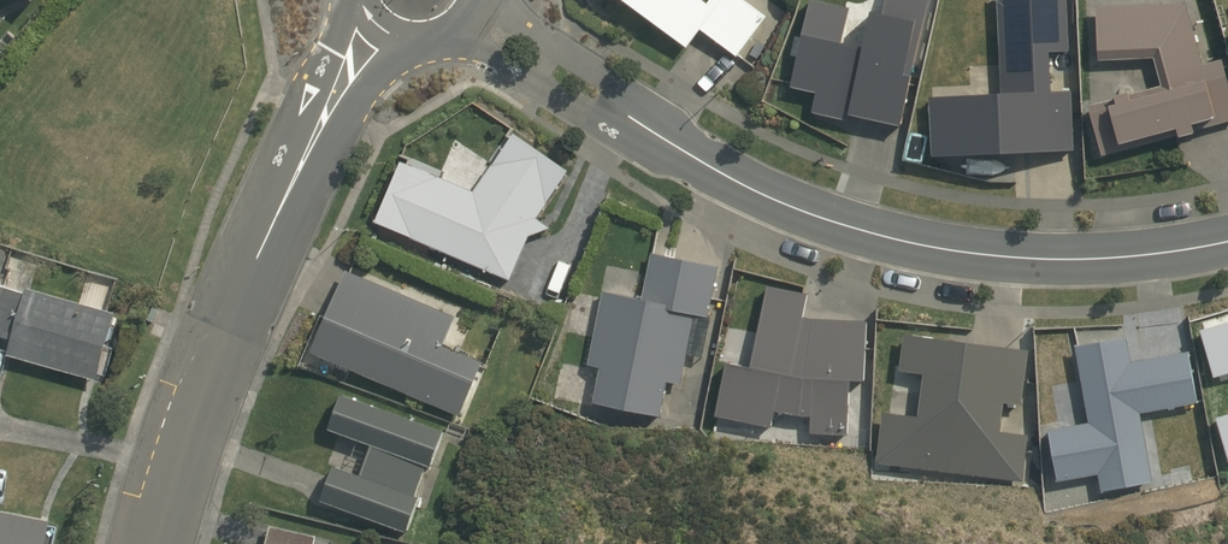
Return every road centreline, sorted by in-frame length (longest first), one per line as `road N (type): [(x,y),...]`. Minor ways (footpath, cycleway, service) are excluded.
road 1 (residential): [(627,115),(809,218),(930,252),(1048,265),(1175,253),(1227,236)]
road 2 (residential): [(162,543),(206,385),(295,180),(384,33)]
road 3 (residential): [(627,115),(584,110),(482,50),(443,37)]
road 4 (residential): [(494,0),(598,74),(627,115)]

